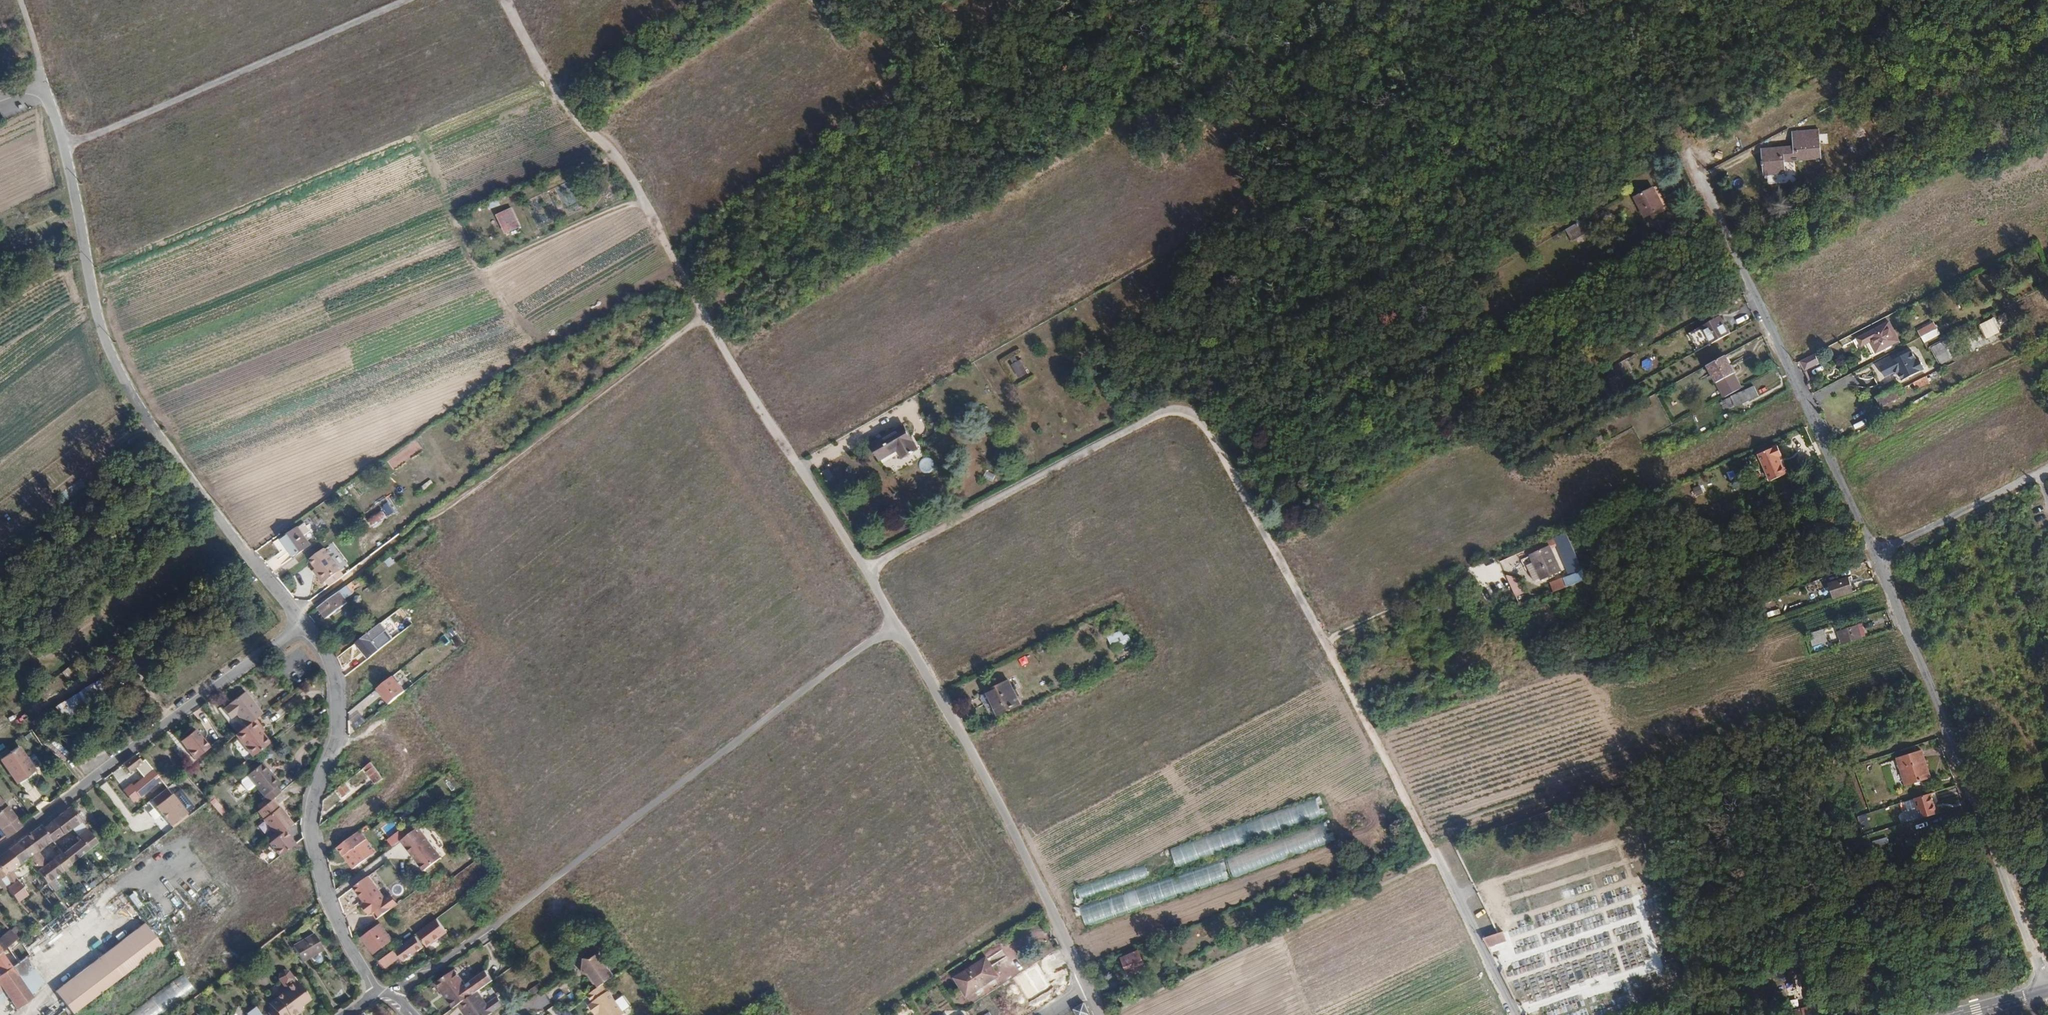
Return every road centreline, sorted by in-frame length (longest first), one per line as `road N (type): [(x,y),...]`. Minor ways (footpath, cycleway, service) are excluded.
road 1 (track): [(1157,0),(705,313),(296,617)]
road 2 (unclassified): [(1185,404),(1201,417),(1373,731),(1518,1014)]
road 3 (unclassified): [(868,570),(747,399),(627,174),(557,91),(506,0)]
road 4 (residential): [(65,147),(99,326),(118,368),(164,446),(302,625)]
road 5 (track): [(1373,731),(1676,634),(1875,556)]
road 6 (unclassified): [(895,626),(493,927)]
road 7 (residential): [(1875,556),(2047,990)]
road 8 (residential): [(1685,146),(1875,556)]
road 9 (unclassified): [(1086,992),(1036,881),(895,626)]
road 10 (residential): [(302,625),(335,668),(340,709),(337,745),(314,802),(315,853),(345,938),(378,992)]
road 11 (residential): [(0,847),(302,625)]
road 12 (unclassified): [(65,147),(408,0)]
road 13 (unclassified): [(1185,404),(868,570)]
road 14 (residential): [(1875,556),(2036,472)]
road 15 (track): [(1629,16),(1685,146)]
road 16 (unclassified): [(391,995),(493,927)]

